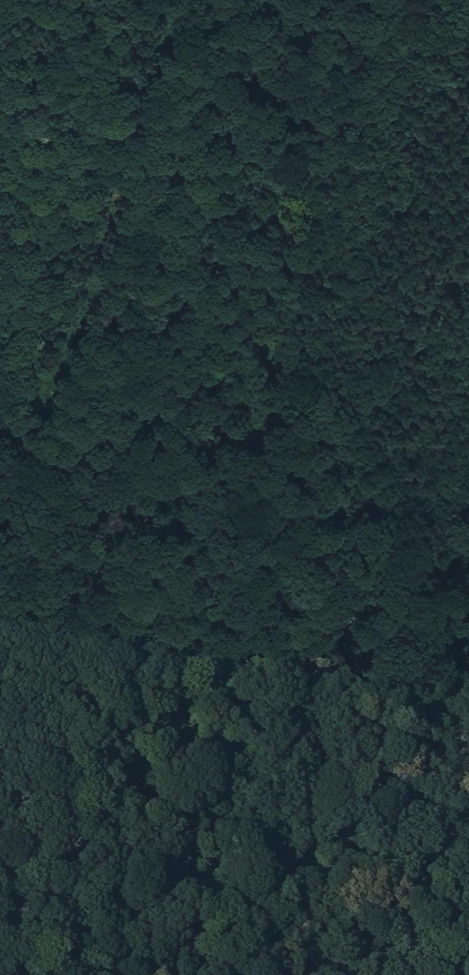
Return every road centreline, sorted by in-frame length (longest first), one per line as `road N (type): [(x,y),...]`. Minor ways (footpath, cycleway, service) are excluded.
road 1 (track): [(468,501),(287,493),(0,460)]

